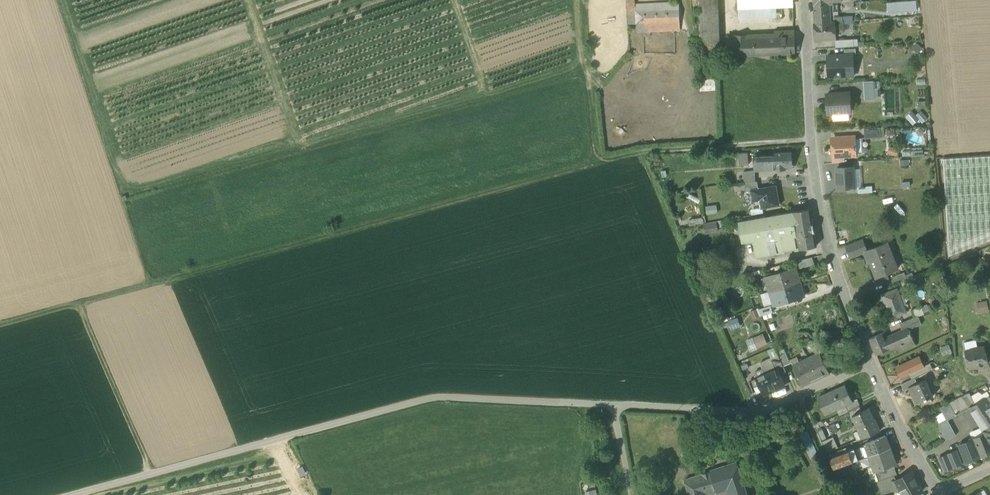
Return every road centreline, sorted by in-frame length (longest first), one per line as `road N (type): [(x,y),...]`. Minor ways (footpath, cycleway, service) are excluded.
road 1 (track): [(79,304),(639,153),(811,141)]
road 2 (track): [(74,494),(436,397),(615,406)]
road 3 (residential): [(803,0),(811,141),(831,254),(871,365)]
road 4 (residential): [(615,406),(757,412),(871,365)]
road 5 (track): [(152,474),(79,304)]
road 6 (residential): [(871,365),(935,491)]

